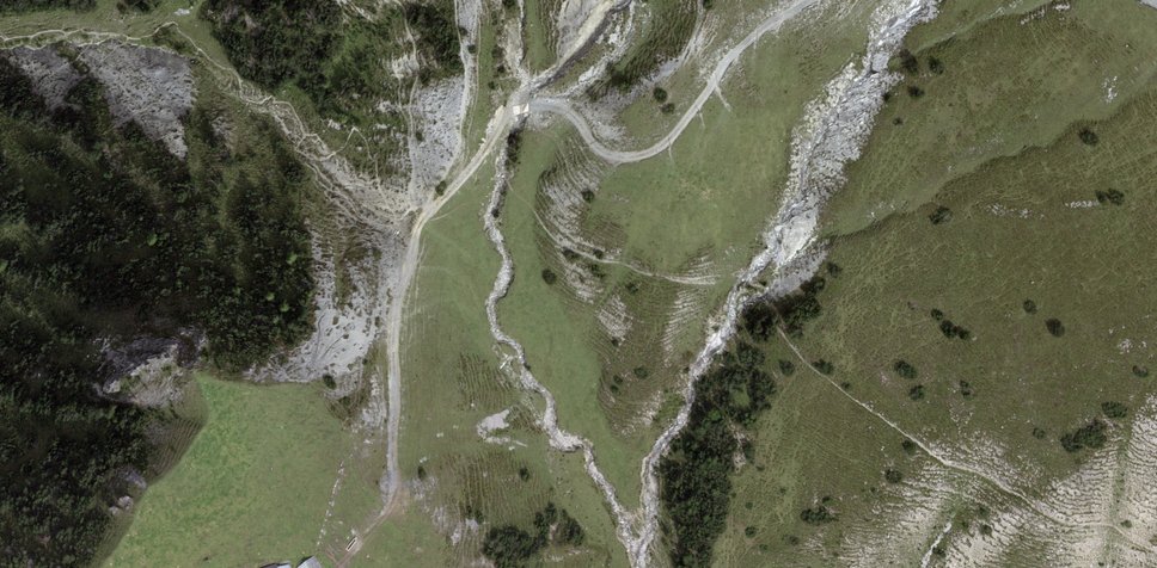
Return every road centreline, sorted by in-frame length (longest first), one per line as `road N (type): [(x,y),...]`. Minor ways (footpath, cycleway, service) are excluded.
road 1 (track): [(816,0),(728,61),(676,138),(643,158),(608,154),(556,102),(522,107),(413,238)]
road 2 (track): [(413,238),(400,316),(405,485),(378,536),(345,559)]

